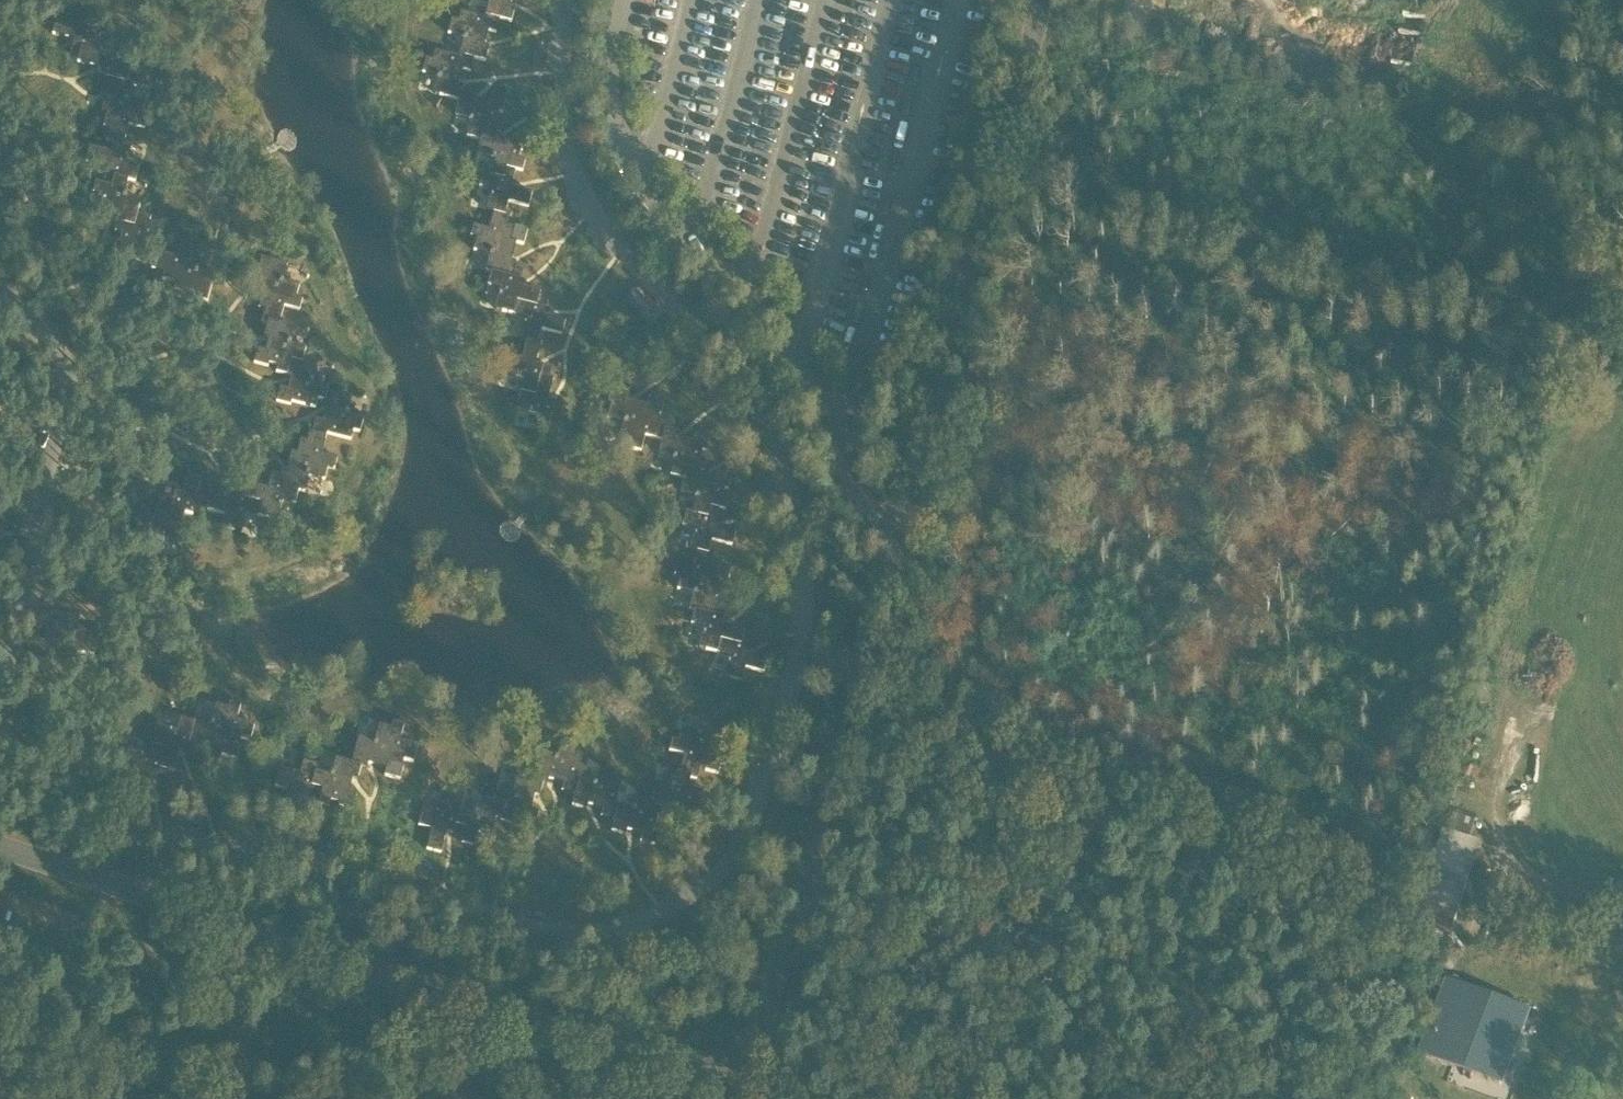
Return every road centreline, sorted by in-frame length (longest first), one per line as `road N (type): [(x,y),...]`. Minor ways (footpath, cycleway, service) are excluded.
road 1 (unclassified): [(1039,0),(905,531),(777,977),(741,1045),(719,1063),(690,1069),(644,1059),(0,844)]

